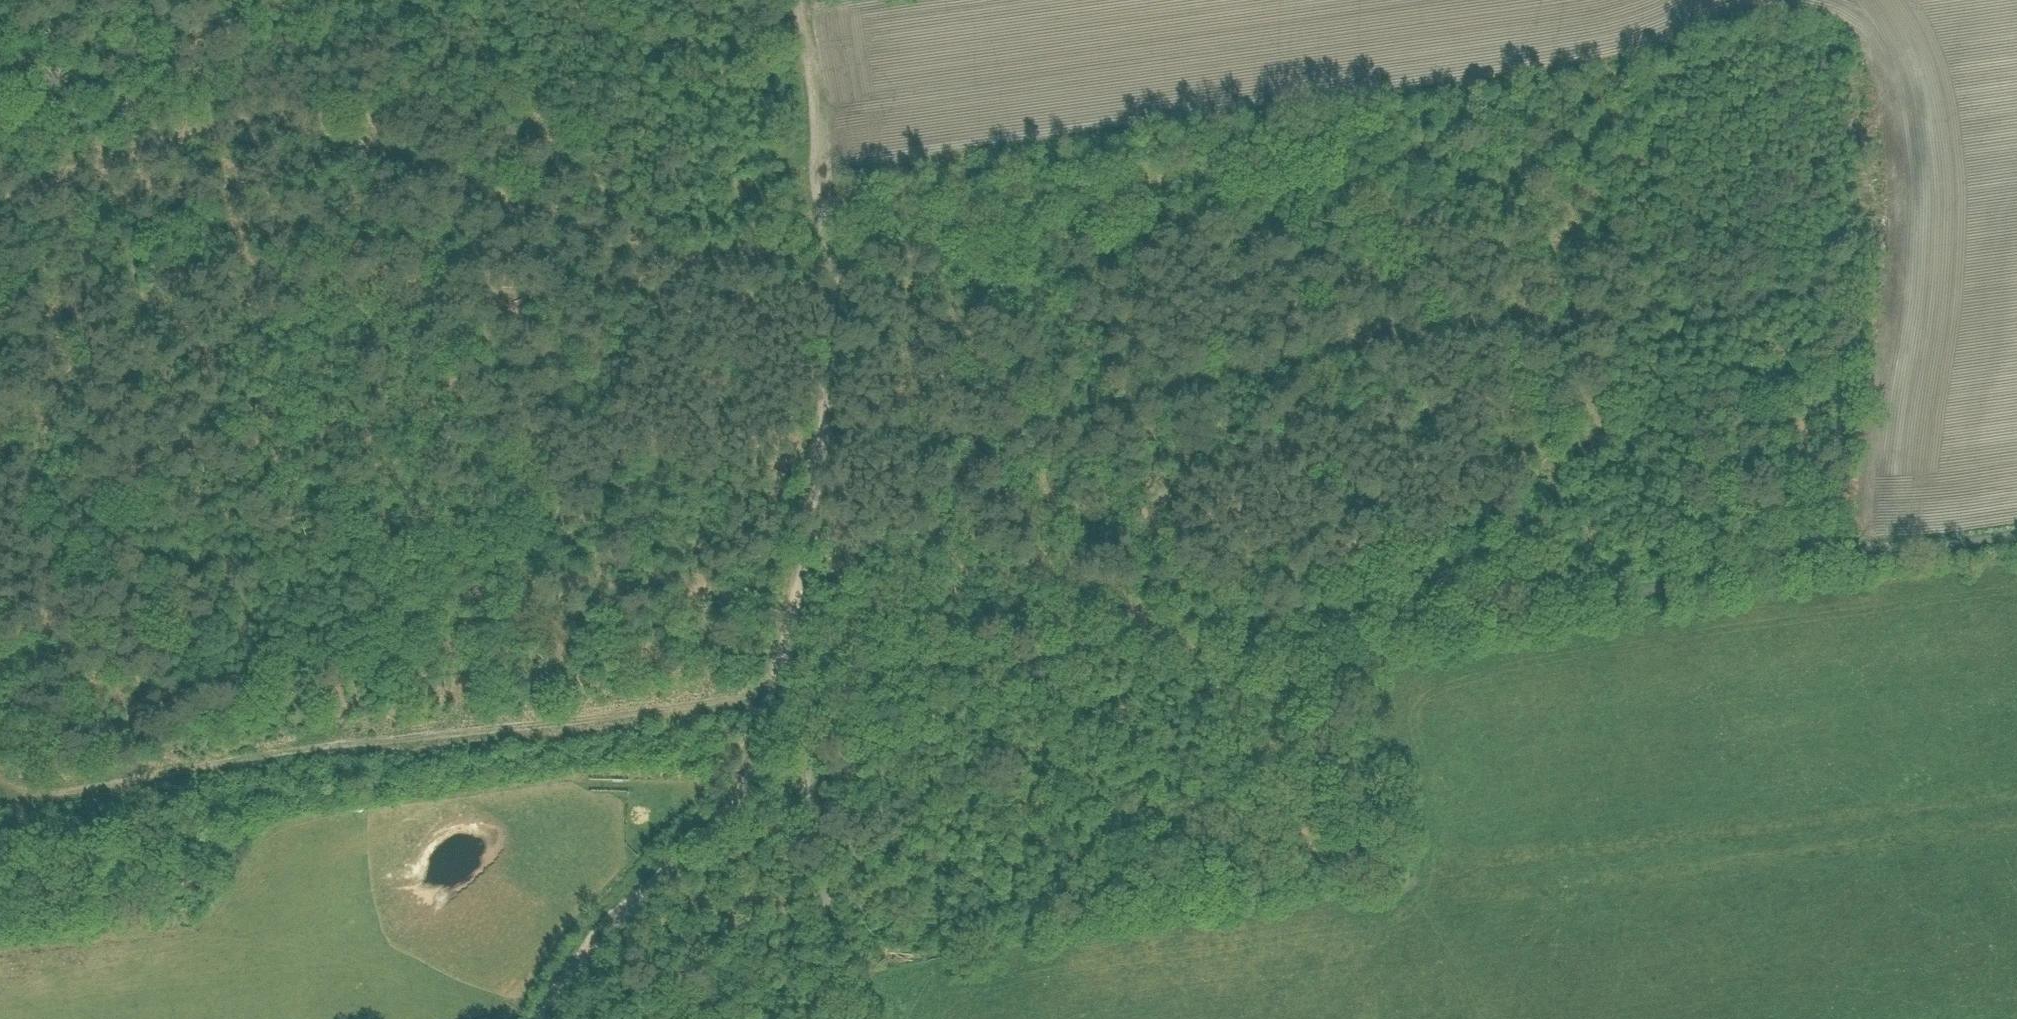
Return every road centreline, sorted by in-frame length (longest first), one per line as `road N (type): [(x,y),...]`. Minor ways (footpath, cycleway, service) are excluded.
road 1 (track): [(809,494),(759,765),(745,795),(600,933),(544,1018)]
road 2 (track): [(802,0),(831,252)]
road 3 (track): [(831,252),(828,358),(809,494)]

